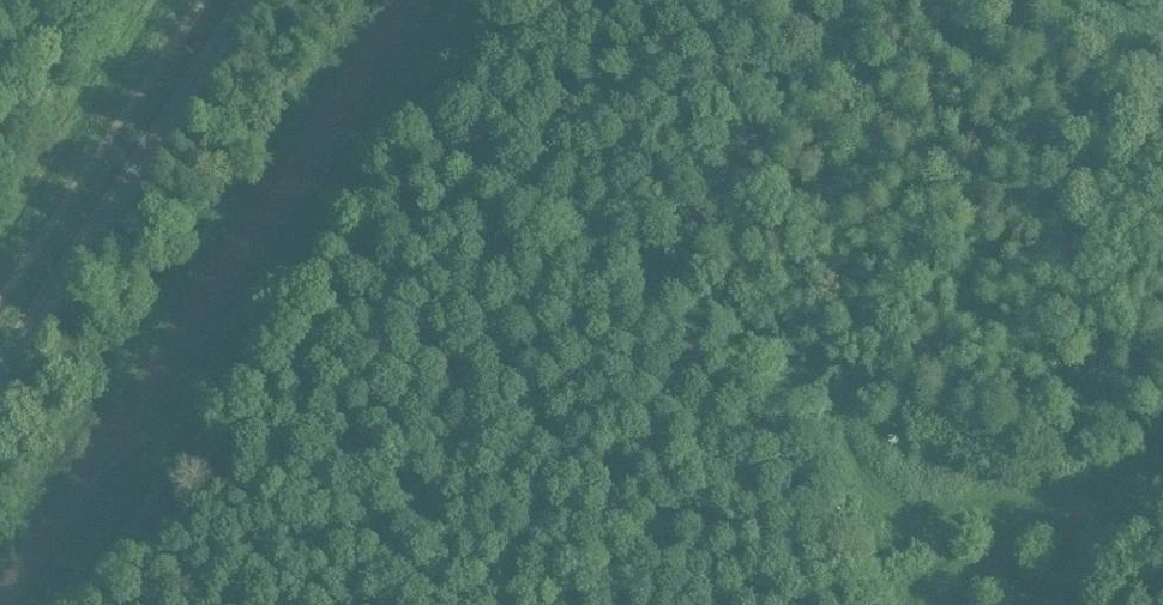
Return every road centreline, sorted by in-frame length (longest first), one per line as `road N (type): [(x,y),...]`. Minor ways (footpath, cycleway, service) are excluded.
road 1 (unclassified): [(0,370),(250,0)]

